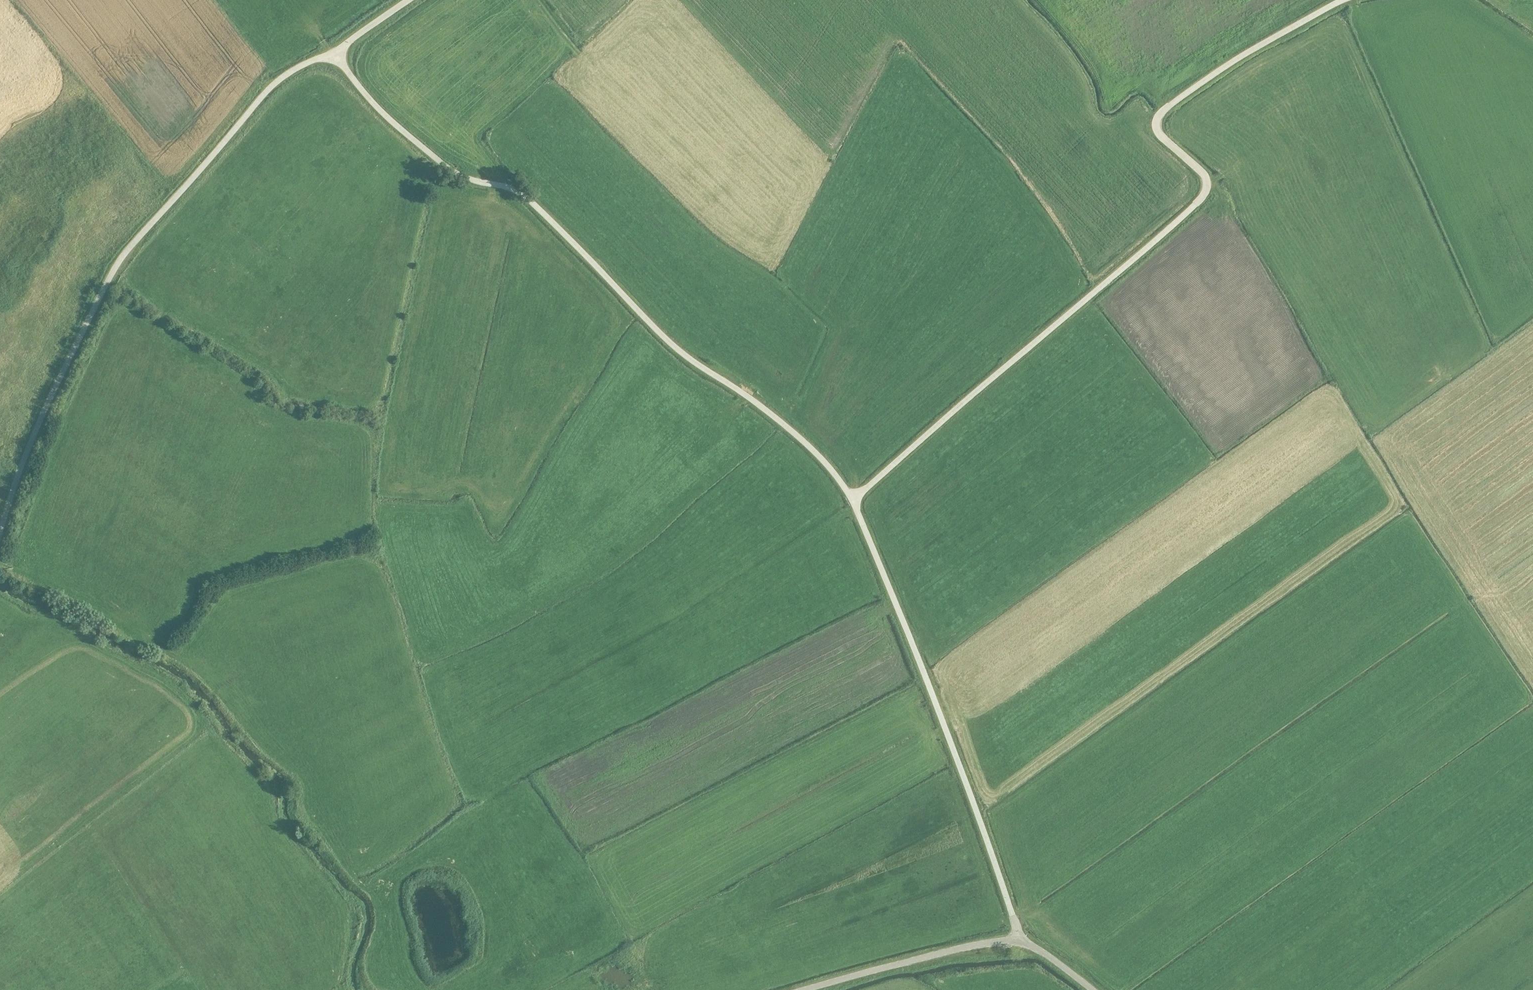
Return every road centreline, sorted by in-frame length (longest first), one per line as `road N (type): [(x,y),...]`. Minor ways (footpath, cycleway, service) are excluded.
road 1 (unclassified): [(853,500),(1204,196),(1205,176),(1159,134),(1164,111),(1344,0)]
road 2 (unclassified): [(853,500),(798,436),(675,350),(554,219),(519,192),(439,164),(331,55)]
road 3 (unclassified): [(0,532),(26,454),(119,262),(263,95),(331,55)]
road 4 (unclassified): [(1020,942),(994,844),(853,500)]
road 5 (unclassified): [(807,989),(950,951),(1020,942)]

